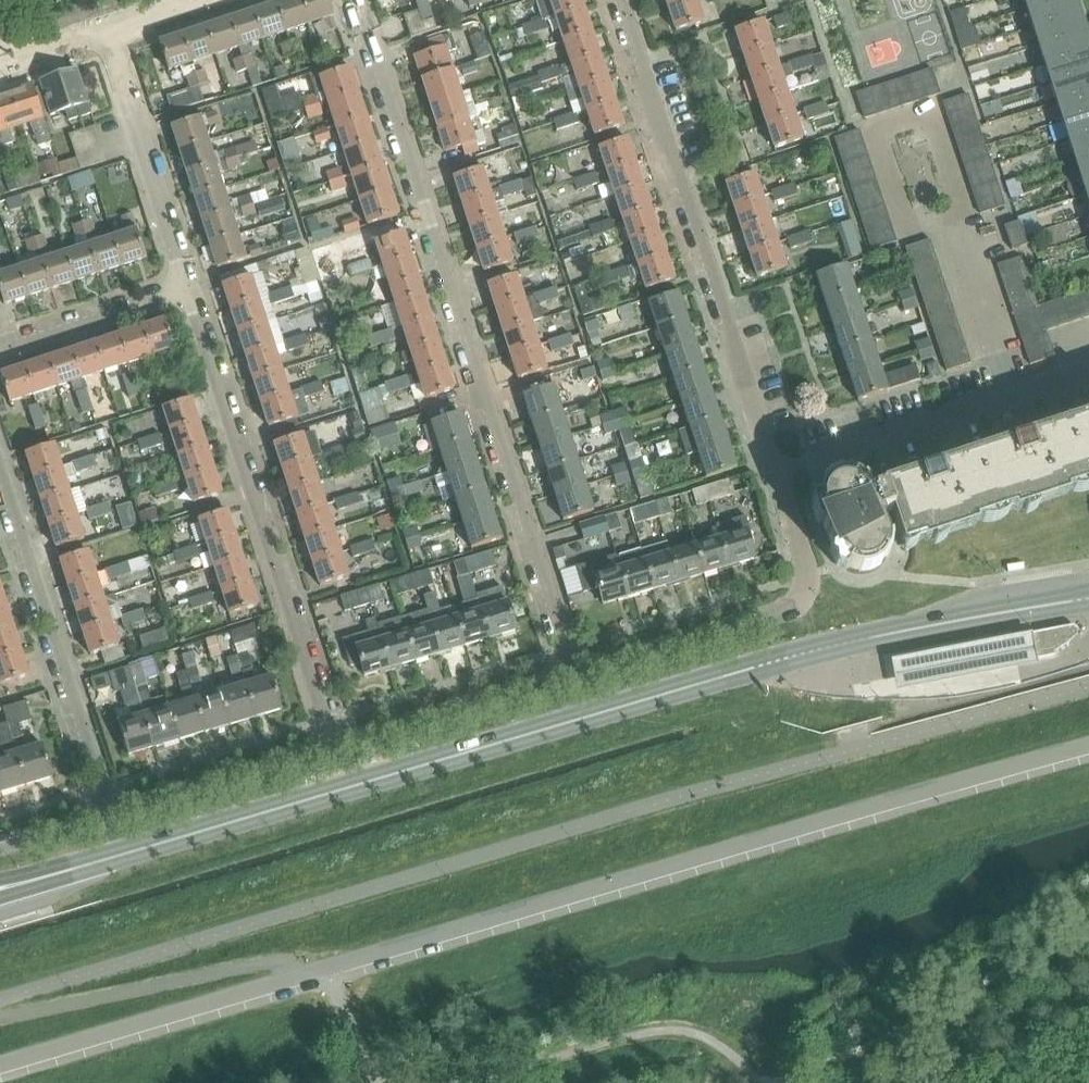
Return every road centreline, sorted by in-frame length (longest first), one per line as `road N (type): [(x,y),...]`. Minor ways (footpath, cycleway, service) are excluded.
road 1 (residential): [(0,1065),(1088,747)]
road 2 (tertiary): [(166,844),(834,651),(1088,598)]
road 3 (residential): [(361,0),(574,675)]
road 4 (residential): [(776,471),(620,0)]
road 5 (residential): [(335,753),(187,285)]
road 6 (residential): [(574,675),(796,604),(807,572),(776,471)]
road 7 (residential): [(0,470),(110,813)]
road 8 (residential): [(776,471),(1088,368)]
road 9 (residential): [(187,285),(106,27)]
road 10 (residential): [(335,753),(574,675)]
road 11 (residential): [(110,813),(335,753)]
road 12 (residential): [(0,349),(187,285)]
road 13 (tertiary): [(0,899),(166,844)]
road 14 (tertiary): [(166,844),(0,879)]

